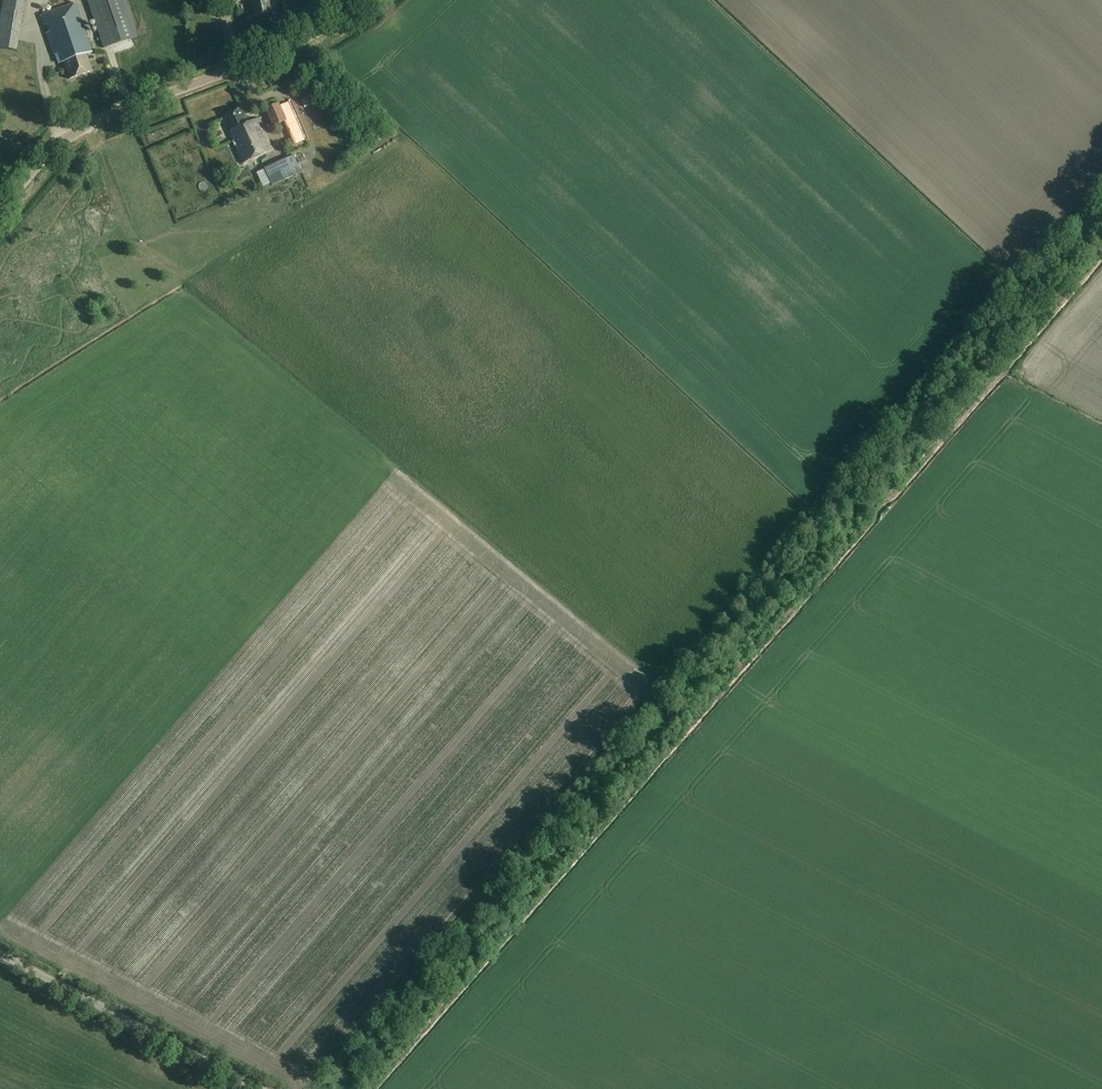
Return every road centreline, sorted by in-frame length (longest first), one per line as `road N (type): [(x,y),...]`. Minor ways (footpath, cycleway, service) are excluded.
road 1 (tertiary): [(0,209),(73,134),(287,49),(364,0)]
road 2 (unclassified): [(260,1088),(0,954)]

